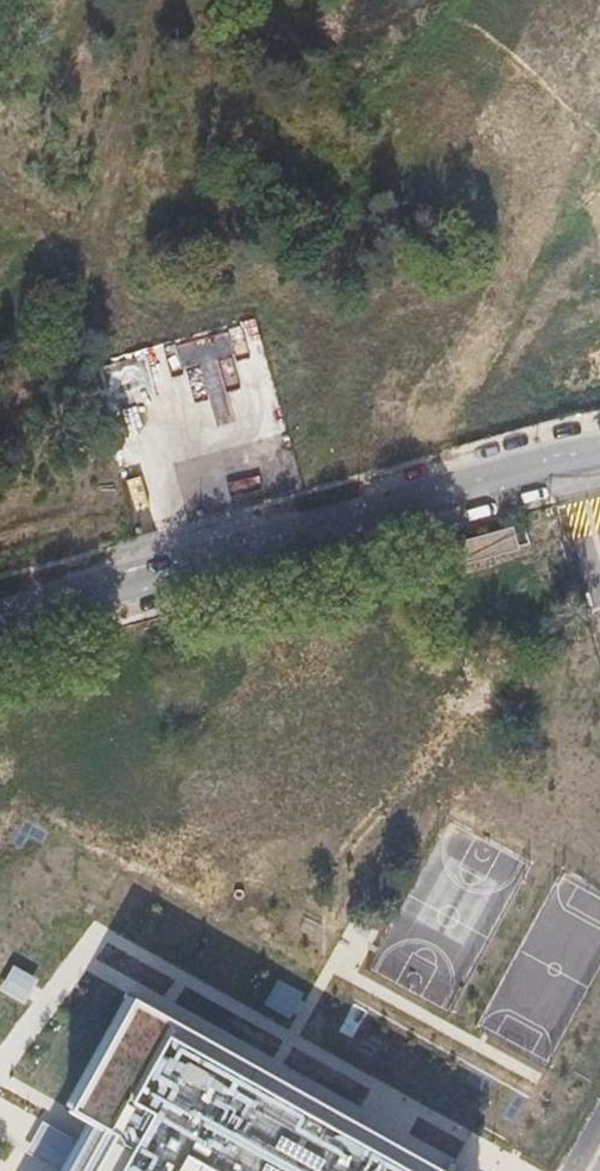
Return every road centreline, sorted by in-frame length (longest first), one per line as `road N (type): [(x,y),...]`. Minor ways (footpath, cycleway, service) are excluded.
road 1 (tertiary): [(0,625),(599,459)]

